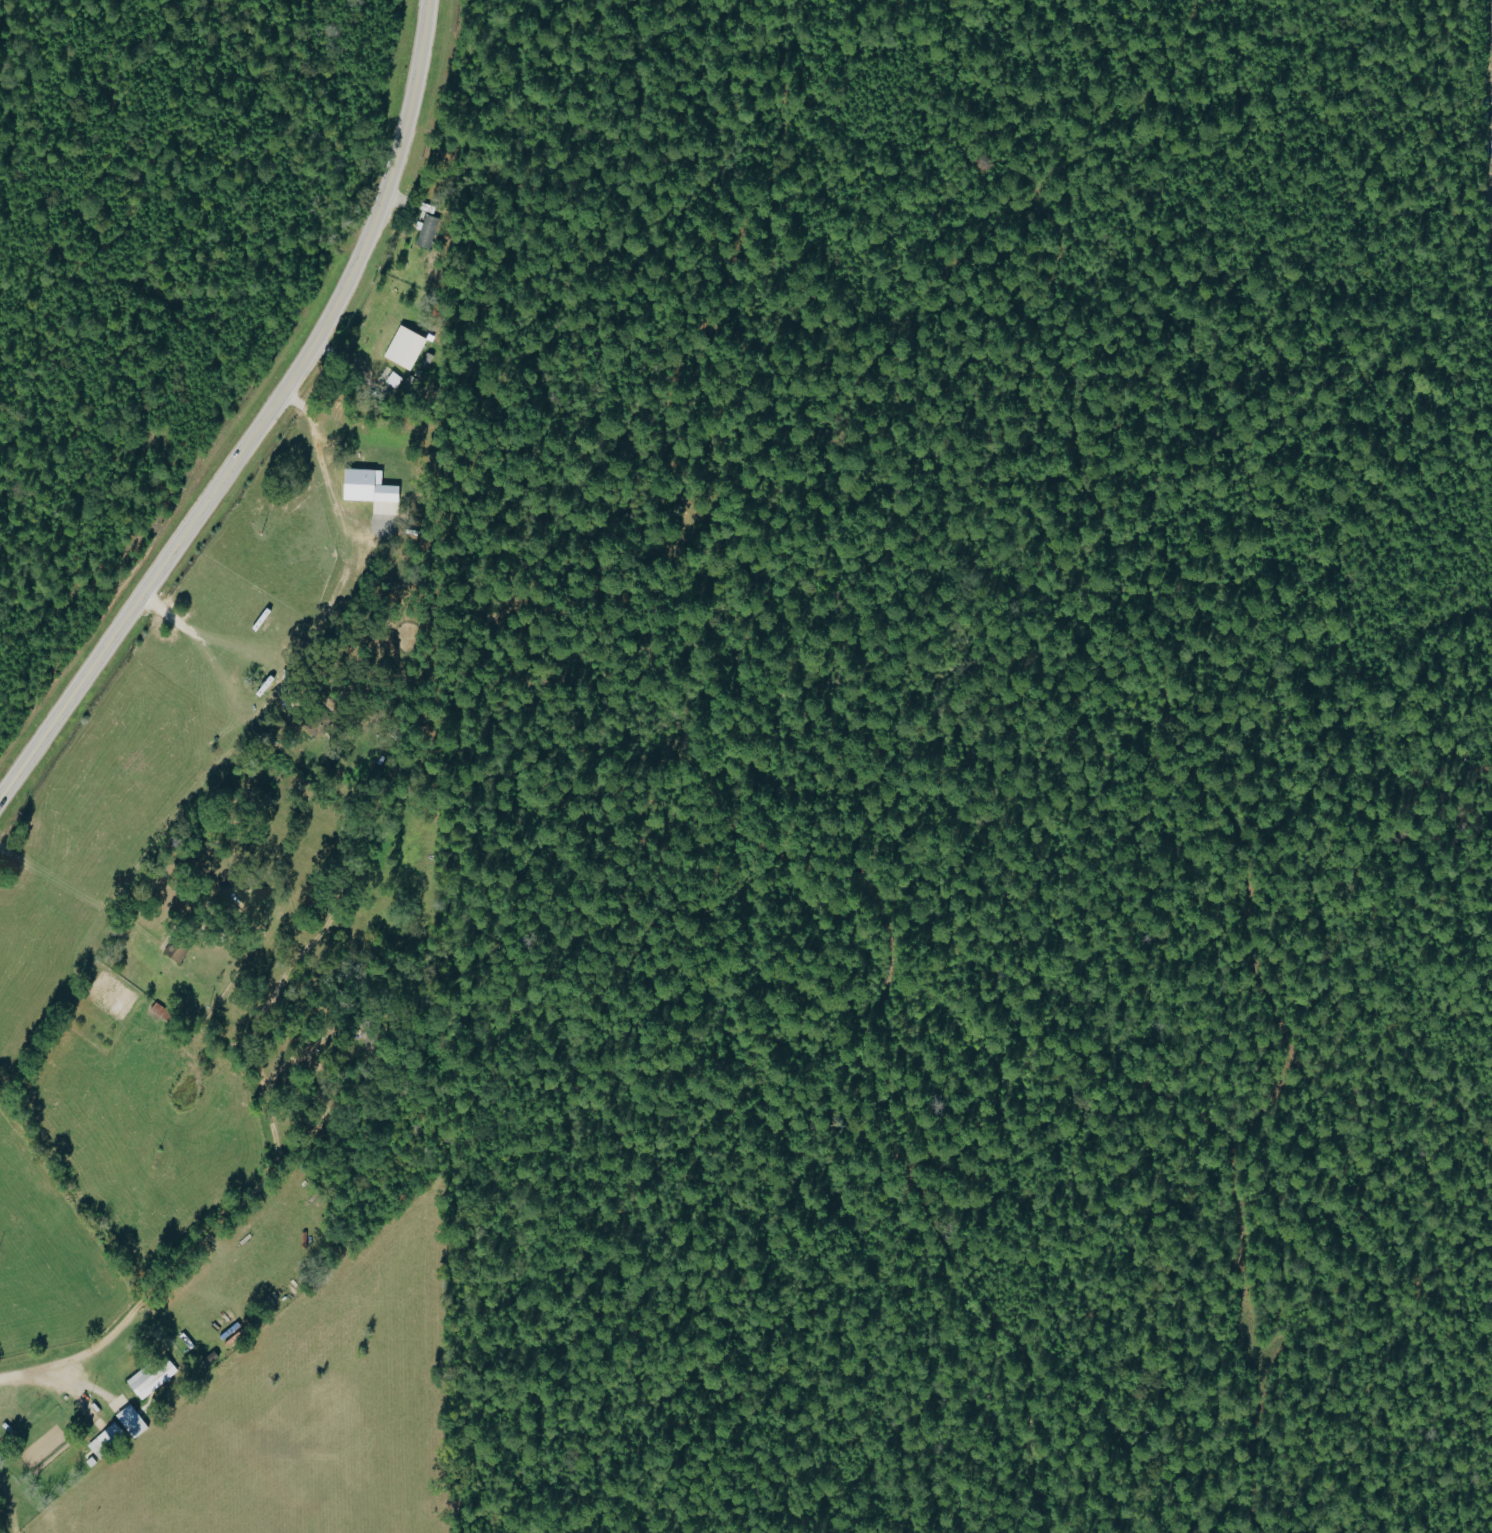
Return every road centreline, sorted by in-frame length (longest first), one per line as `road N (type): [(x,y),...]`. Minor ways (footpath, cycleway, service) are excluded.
road 1 (secondary): [(0,784),(305,339),(374,191),(418,0)]

